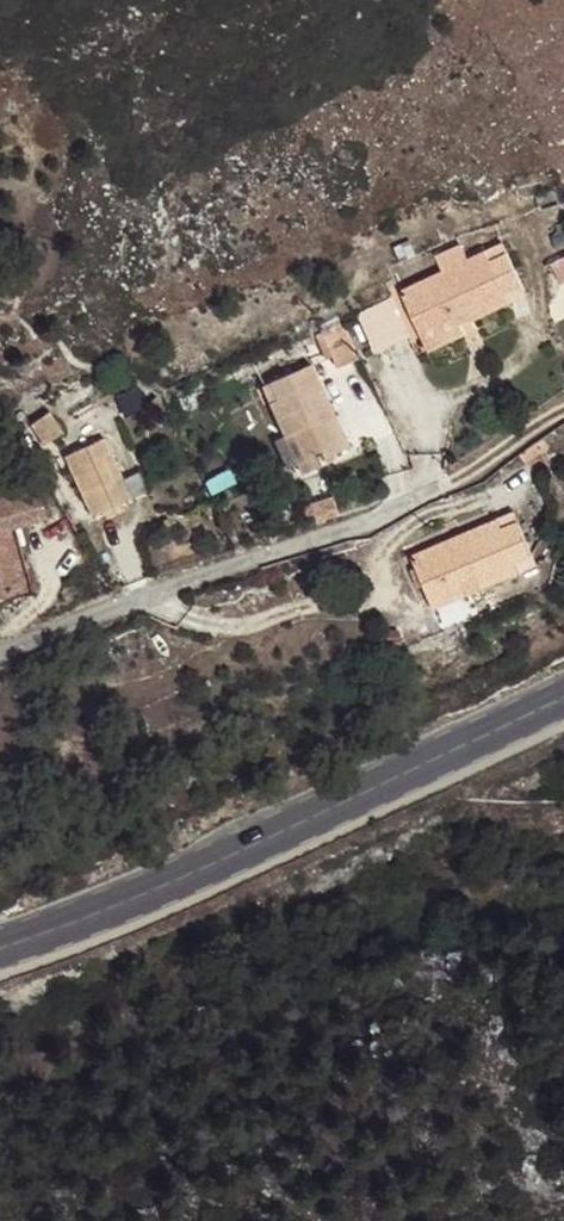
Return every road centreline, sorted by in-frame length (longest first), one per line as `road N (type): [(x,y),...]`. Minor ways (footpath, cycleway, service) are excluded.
road 1 (secondary): [(563,698),(198,875),(0,950)]
road 2 (residential): [(448,484),(388,517),(183,578),(0,654)]
road 3 (track): [(448,484),(563,411)]

